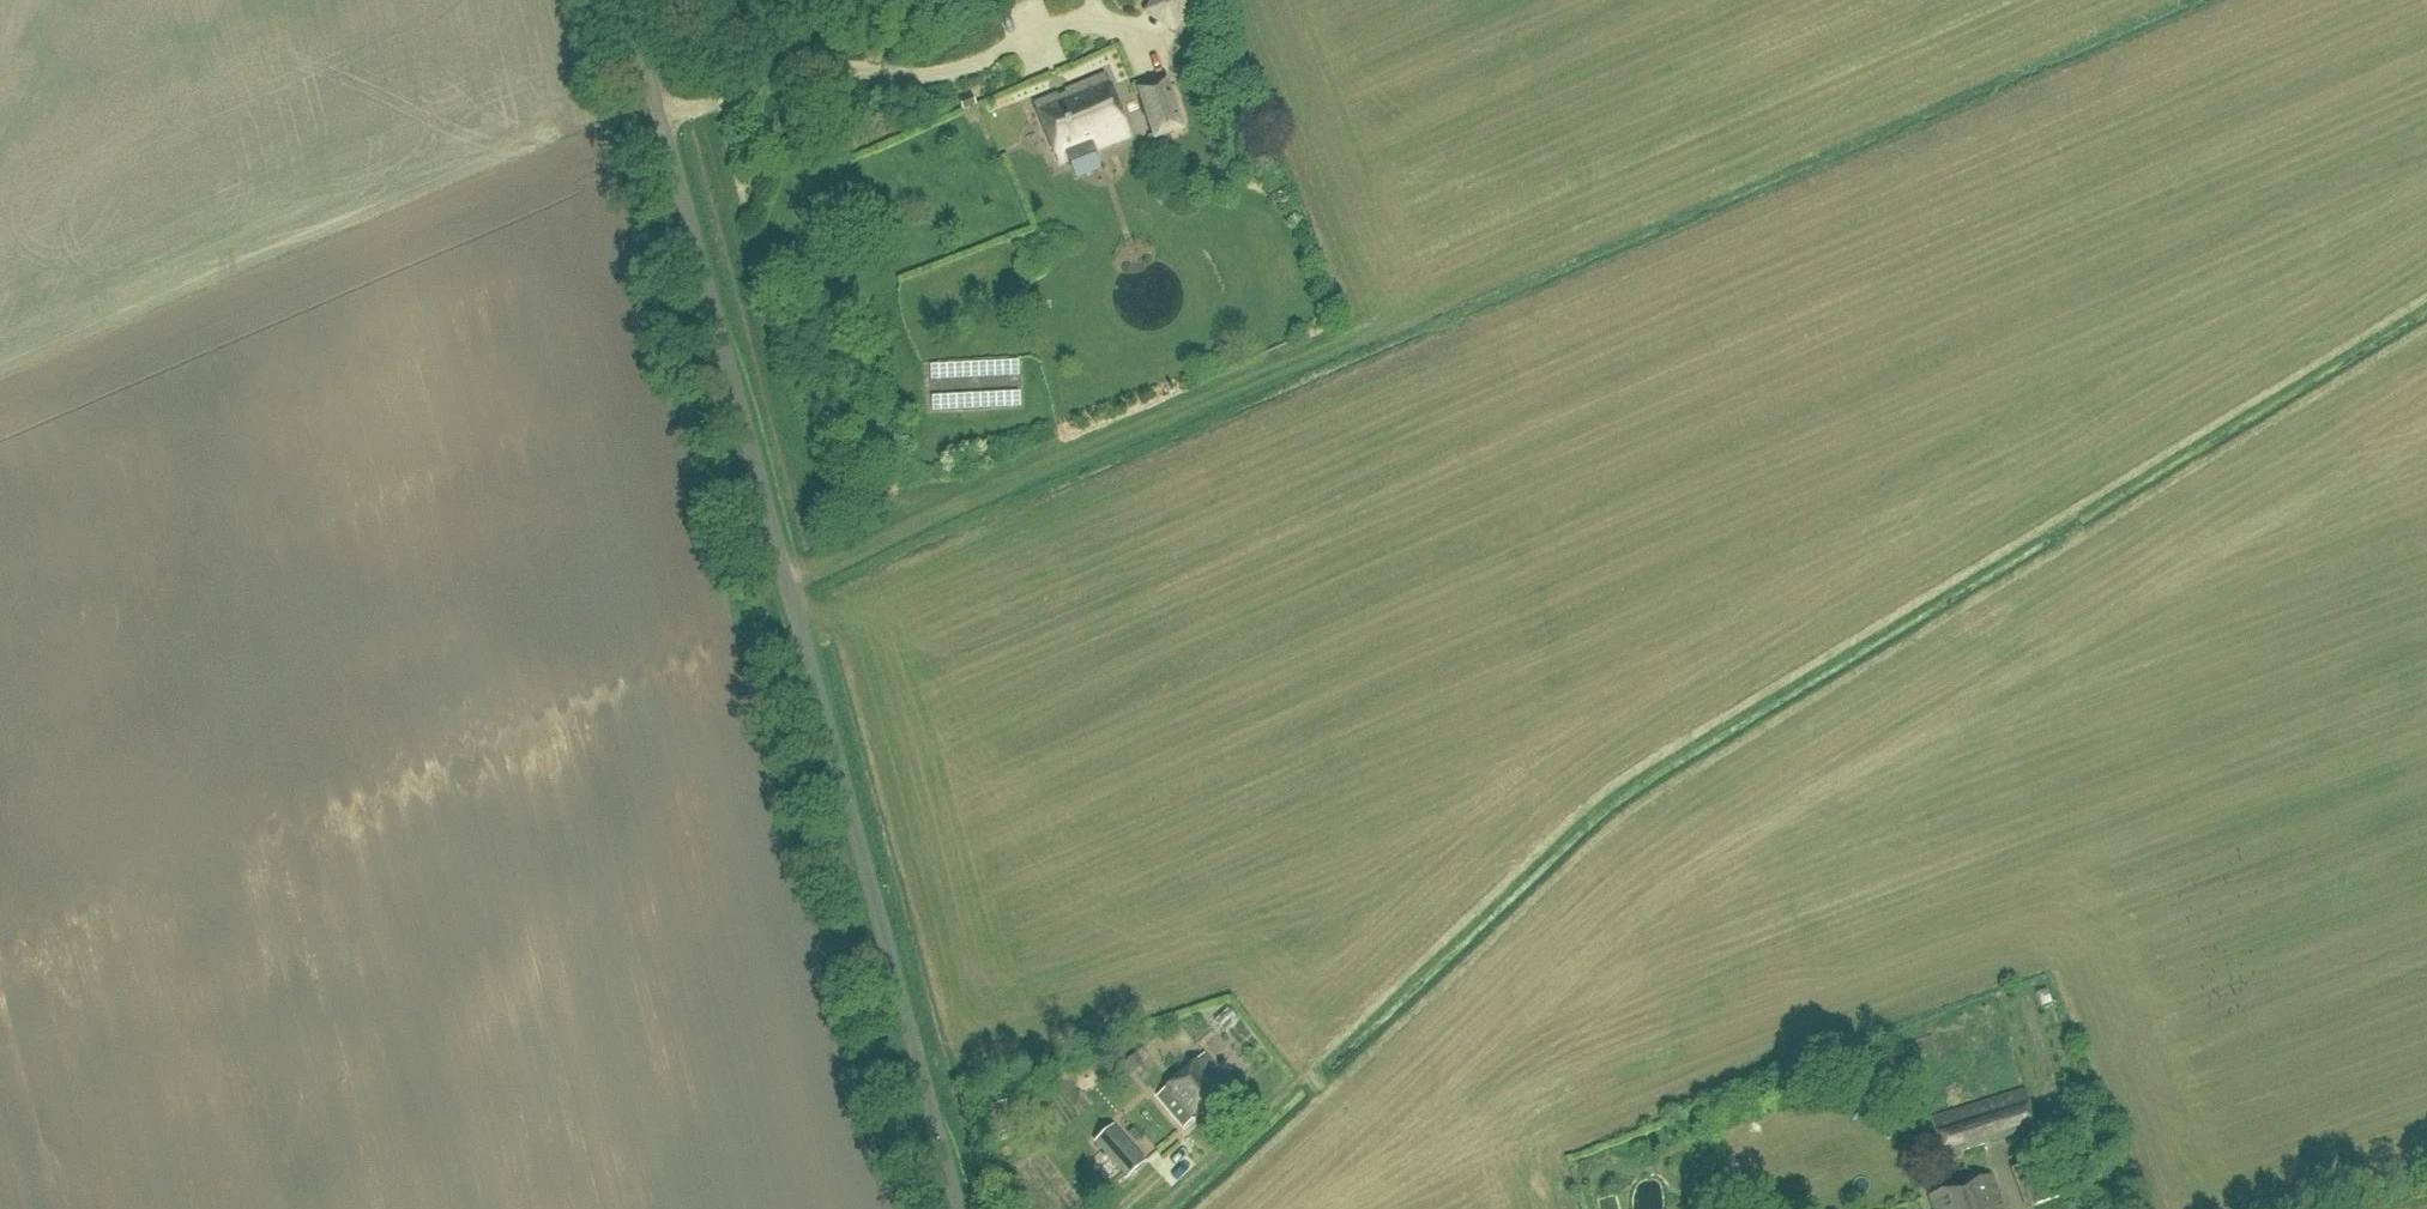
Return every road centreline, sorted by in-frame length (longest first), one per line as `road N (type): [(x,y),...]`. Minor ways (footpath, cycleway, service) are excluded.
road 1 (unclassified): [(957,1208),(626,0)]

